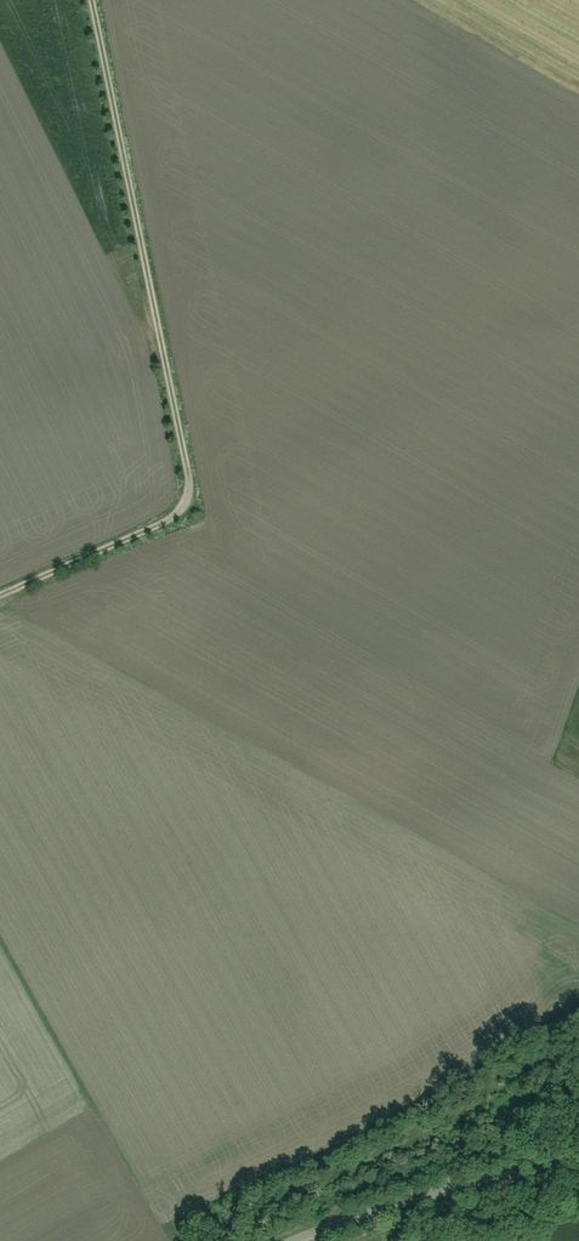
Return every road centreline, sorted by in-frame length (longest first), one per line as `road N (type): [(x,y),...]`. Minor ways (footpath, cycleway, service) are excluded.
road 1 (residential): [(0,598),(159,525),(195,488),(95,0)]
road 2 (residential): [(578,1171),(474,1179),(398,1196),(284,1240)]

